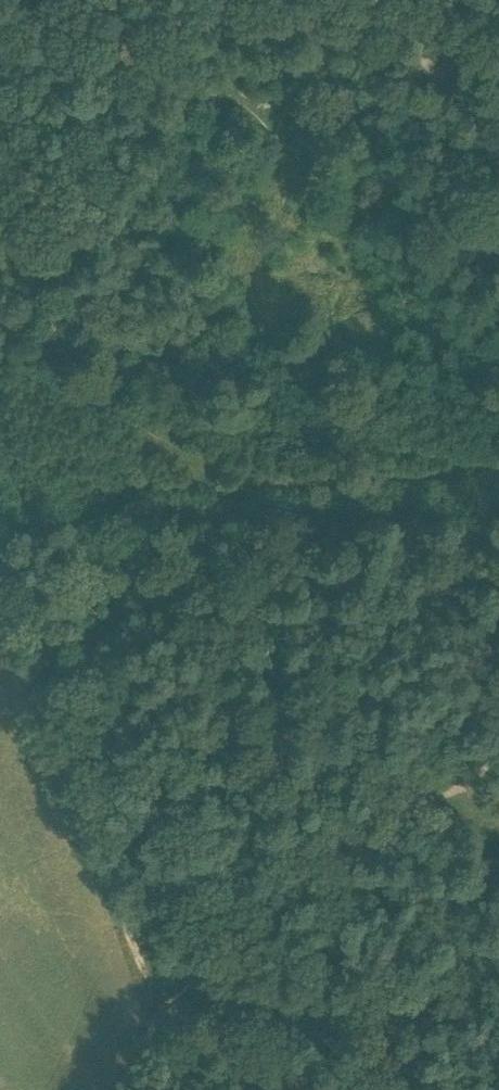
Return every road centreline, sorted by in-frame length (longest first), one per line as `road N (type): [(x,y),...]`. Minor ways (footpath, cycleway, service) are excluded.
road 1 (track): [(153,1014),(144,963),(16,642),(0,583)]
road 2 (track): [(153,1014),(402,810),(498,752)]
road 3 (track): [(0,273),(15,197),(15,165),(0,136)]

